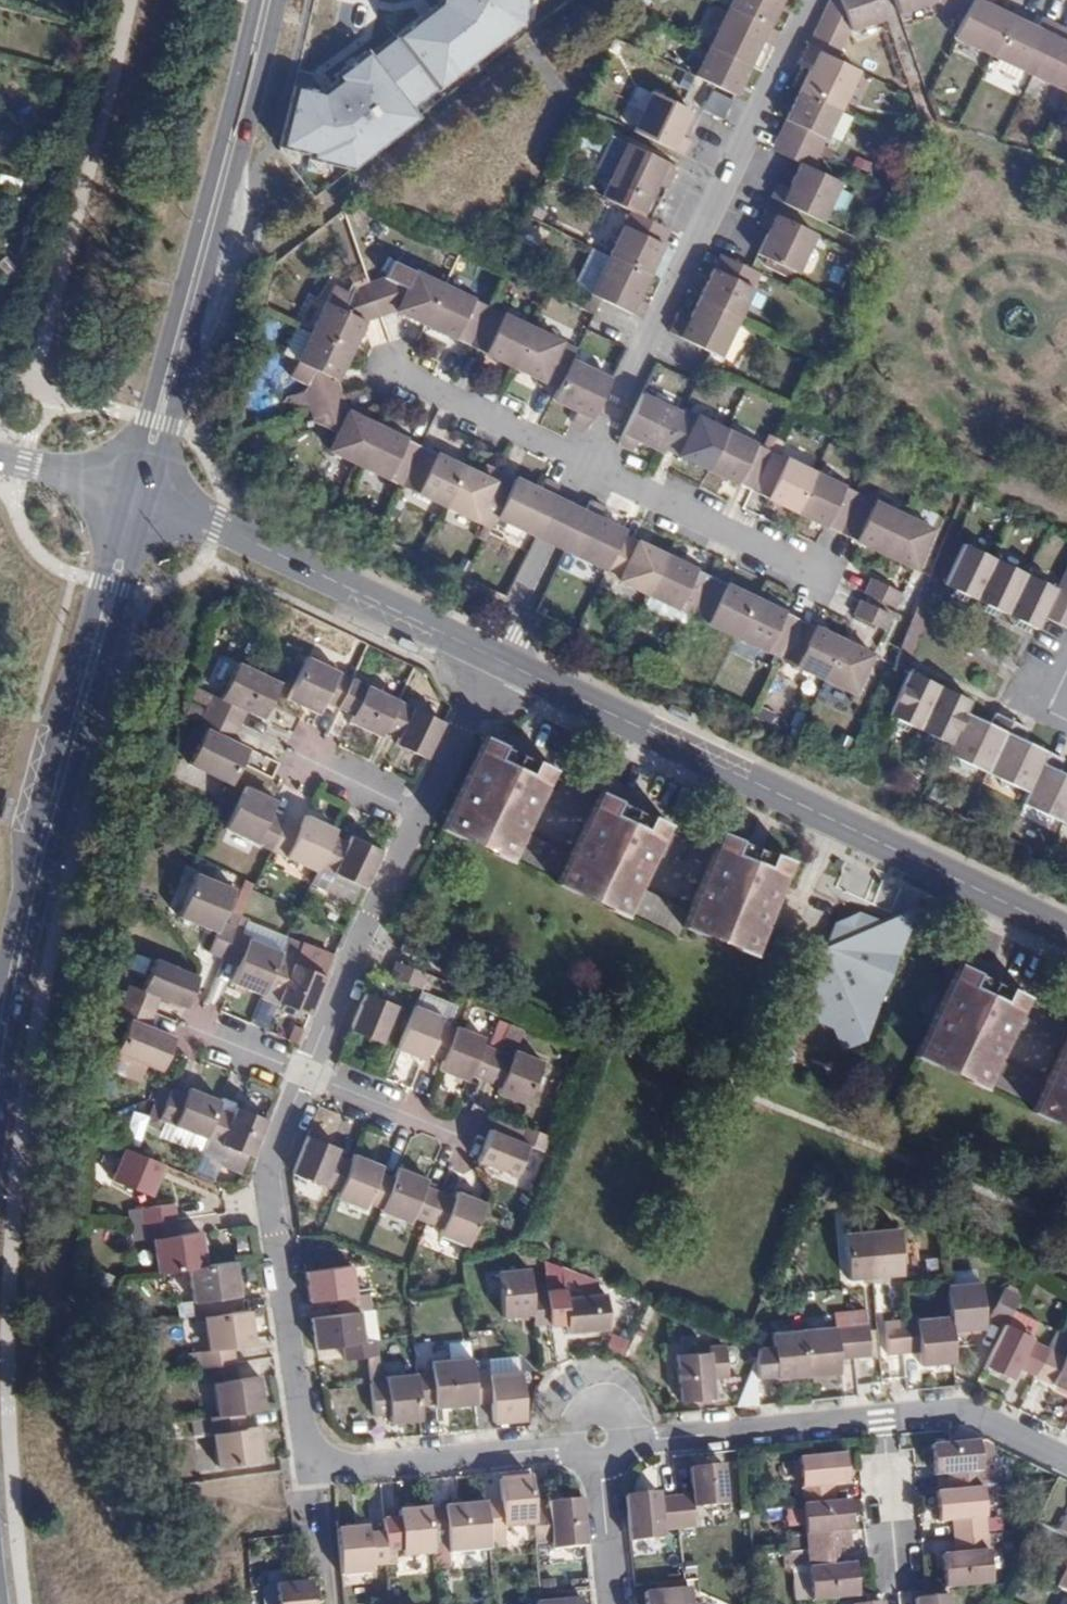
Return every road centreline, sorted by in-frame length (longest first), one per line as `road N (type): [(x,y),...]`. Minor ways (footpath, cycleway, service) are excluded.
road 1 (residential): [(495,658),(303,1079),(275,1147),(269,1189),(303,1435),(318,1464),(355,1468),(600,1446)]
road 2 (unclassified): [(495,658),(1066,934)]
road 3 (secondary): [(0,1042),(26,913),(137,491)]
road 4 (residential): [(810,0),(589,463)]
road 5 (secondary): [(268,0),(137,491)]
road 6 (residential): [(600,1446),(954,1413),(982,1417),(1066,1459)]
road 7 (unclassified): [(137,491),(495,658)]
road 8 (residential): [(821,573),(589,463)]
road 9 (residential): [(589,463),(393,369)]
road 10 (residential): [(589,463),(495,658)]
road 11 (residential): [(600,1446),(615,1603)]
road 12 (residential): [(137,491),(0,457)]

